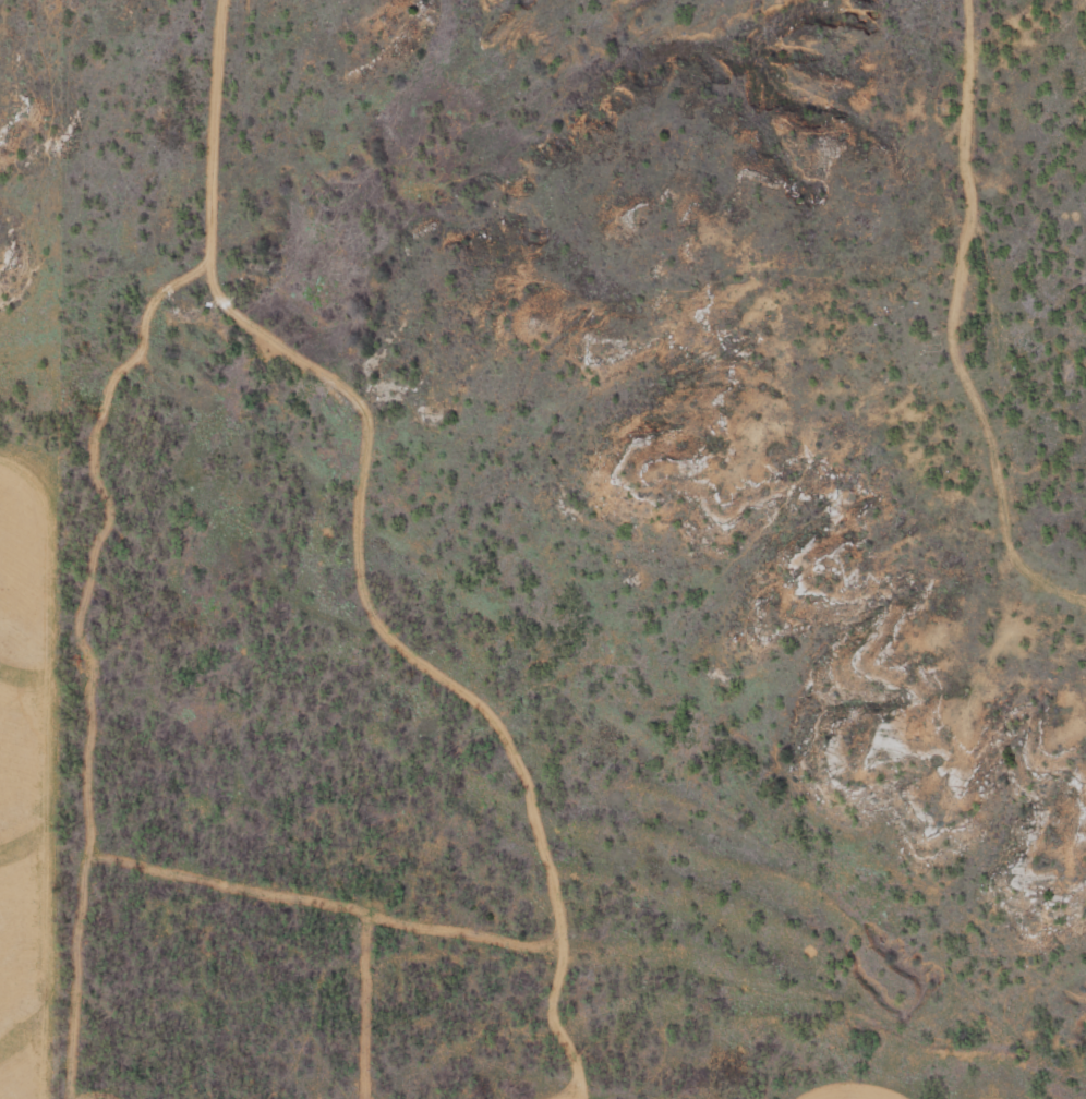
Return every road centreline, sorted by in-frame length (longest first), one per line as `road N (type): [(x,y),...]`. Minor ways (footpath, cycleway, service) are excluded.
road 1 (residential): [(0,433),(40,452),(53,534),(49,1098)]
road 2 (residential): [(162,333),(196,203),(205,19),(217,0)]
road 3 (residential): [(915,0),(913,85),(987,250)]

